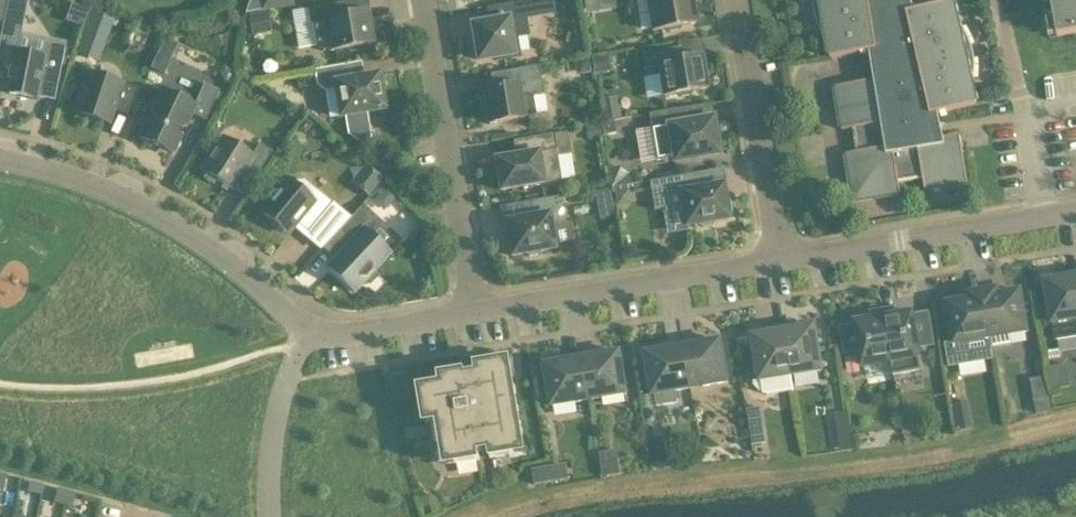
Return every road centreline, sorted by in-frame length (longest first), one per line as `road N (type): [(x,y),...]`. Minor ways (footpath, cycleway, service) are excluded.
road 1 (residential): [(307,324),(171,221),(66,176),(0,160)]
road 2 (residential): [(475,318),(423,0)]
road 3 (residential): [(778,266),(475,318)]
road 4 (residential): [(1075,214),(778,266)]
road 5 (residential): [(778,266),(735,0)]
road 6 (residential): [(307,324),(269,466),(274,516)]
road 7 (residential): [(475,318),(335,331),(307,324)]

